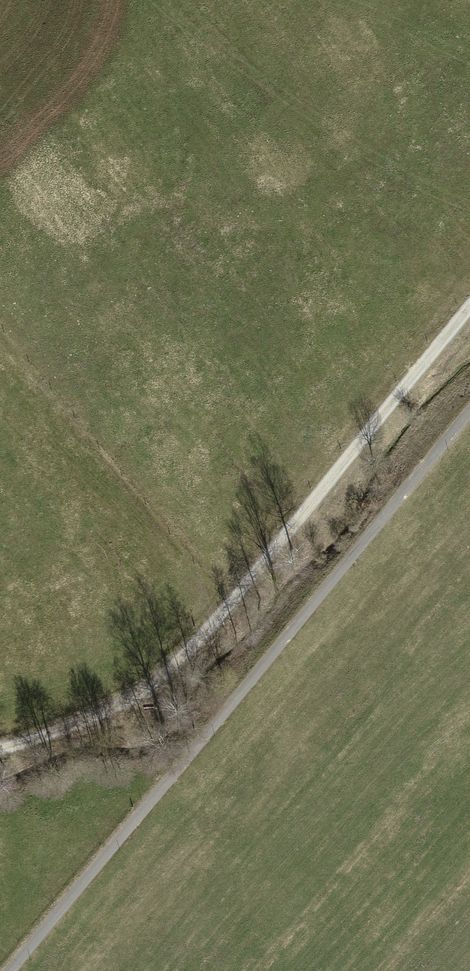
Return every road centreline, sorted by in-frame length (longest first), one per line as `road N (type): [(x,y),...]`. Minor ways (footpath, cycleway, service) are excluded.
road 1 (track): [(13,970),(469,415)]
road 2 (track): [(0,752),(104,713),(171,672),(469,308)]

